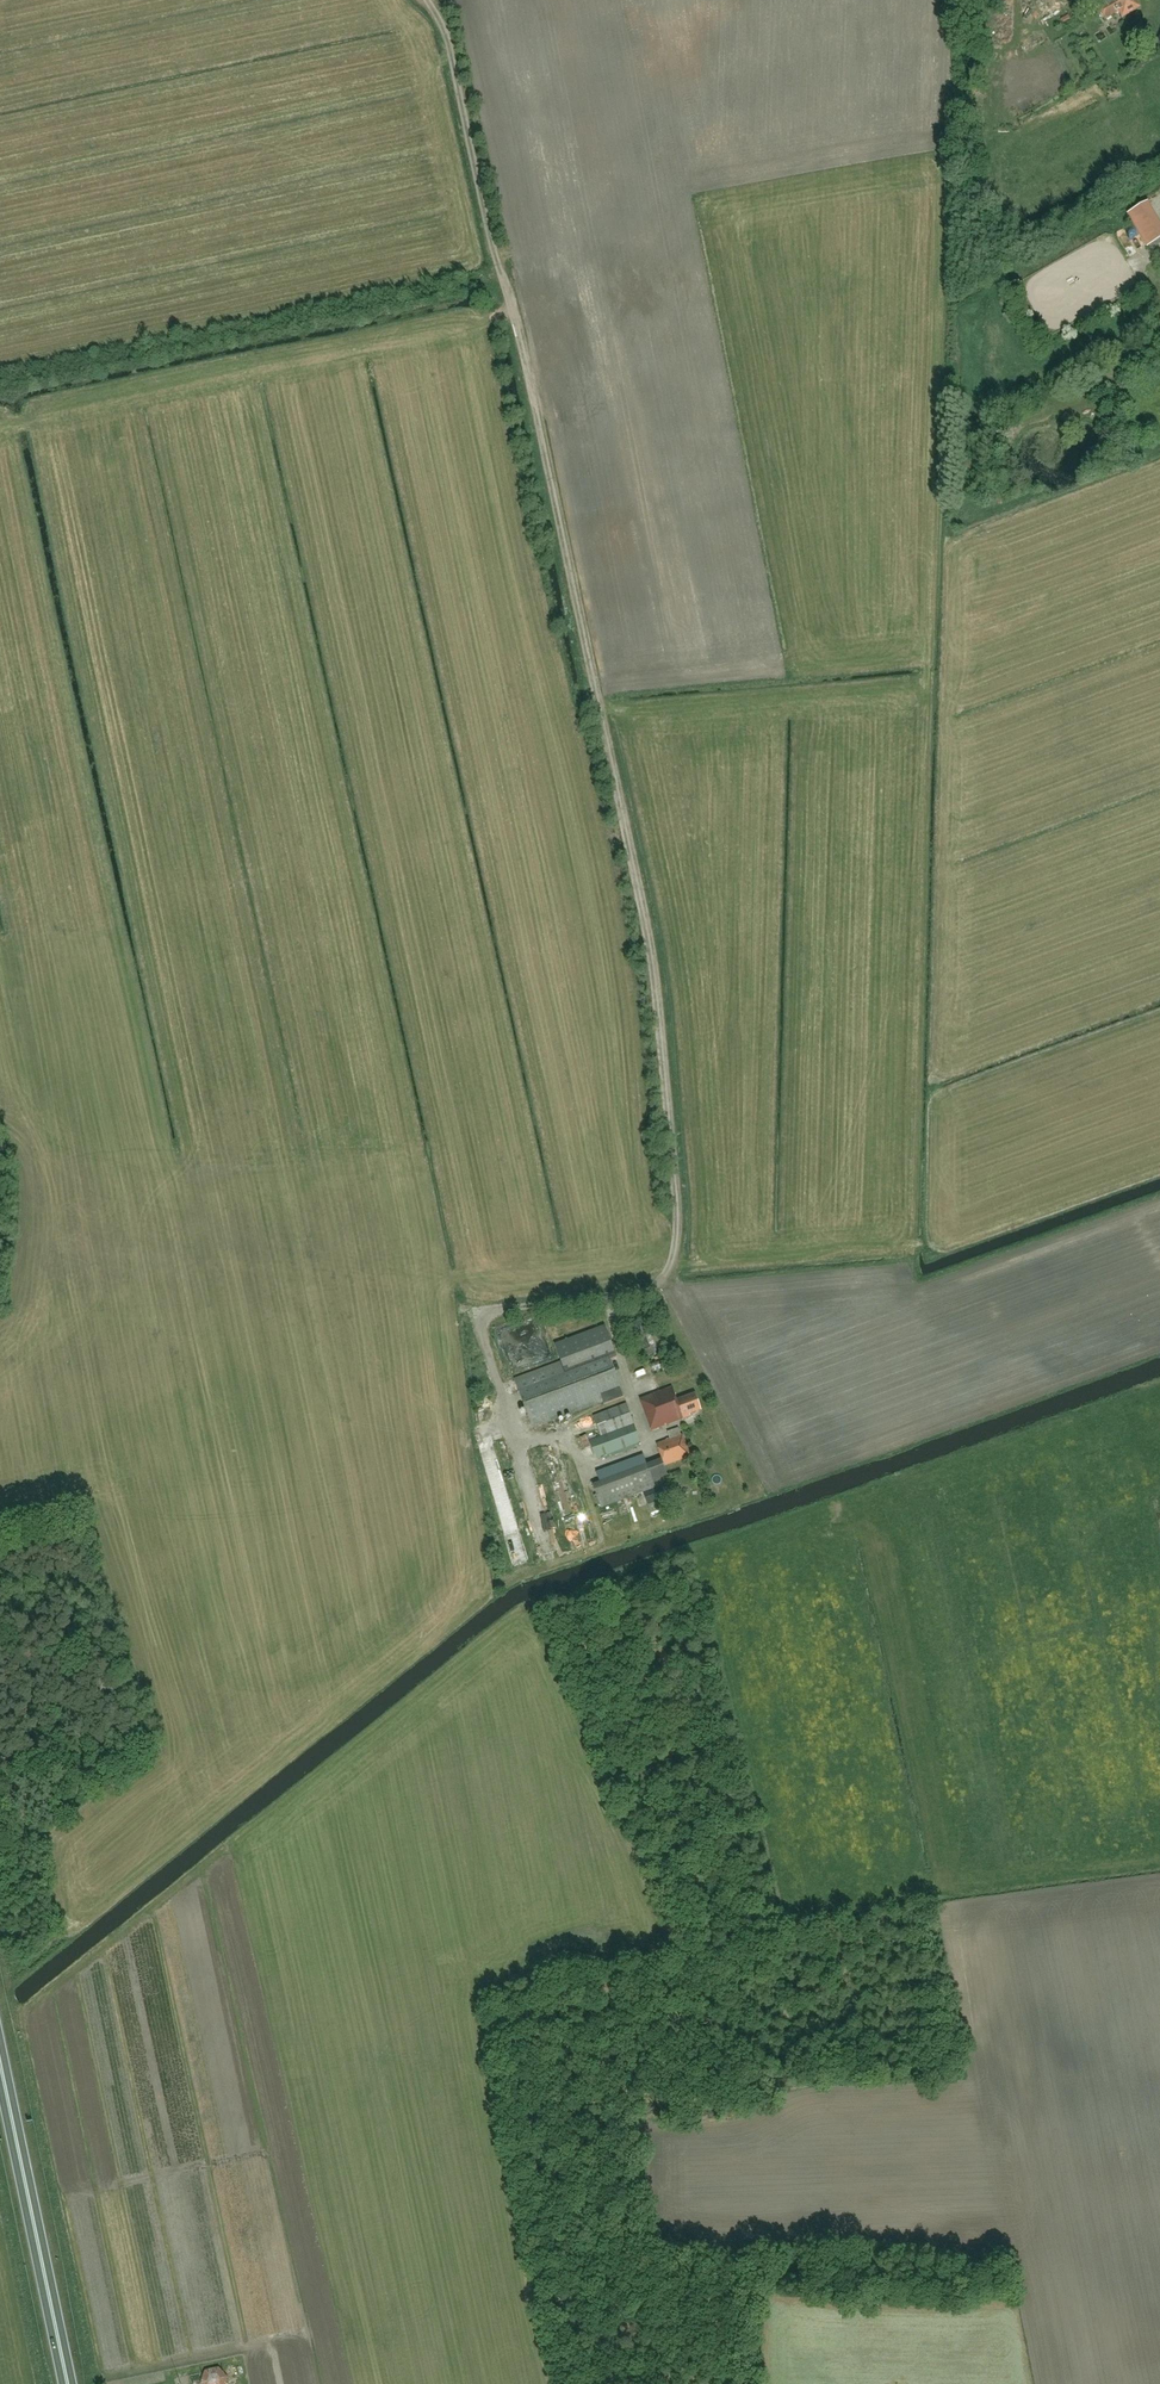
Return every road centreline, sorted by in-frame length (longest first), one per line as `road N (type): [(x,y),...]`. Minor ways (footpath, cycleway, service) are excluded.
road 1 (trunk): [(68,2383),(0,2059)]

